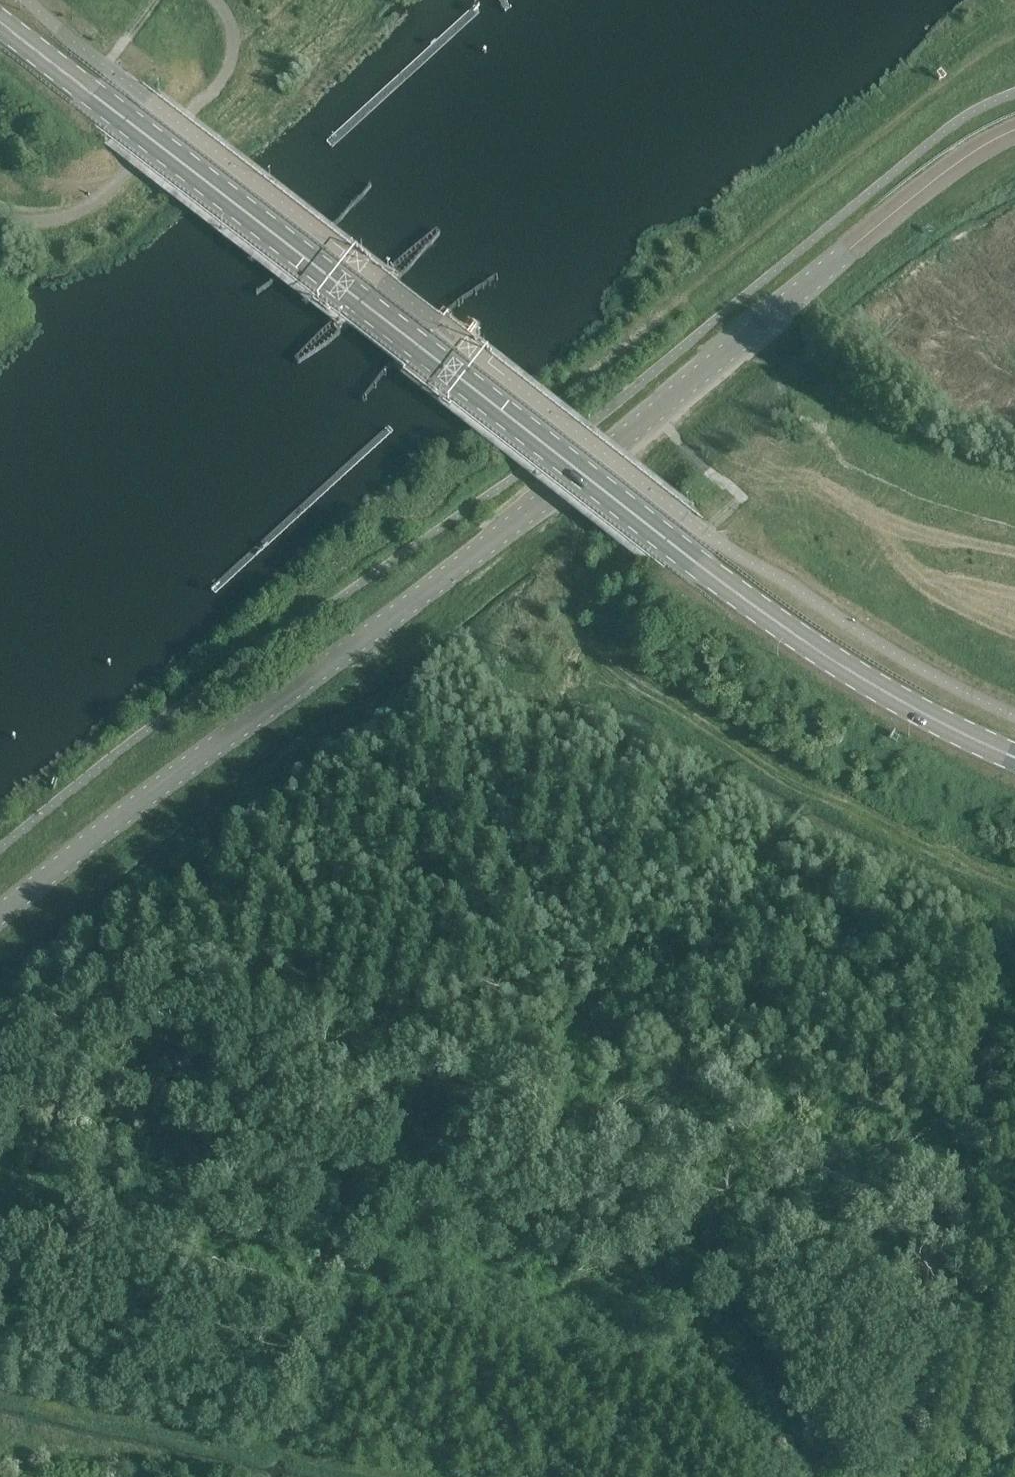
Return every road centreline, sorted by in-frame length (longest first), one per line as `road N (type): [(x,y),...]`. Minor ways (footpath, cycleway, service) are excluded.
road 1 (tertiary): [(1014,130),(908,200),(557,490),(0,913)]
road 2 (primary): [(1014,758),(900,701),(763,612),(0,22)]

